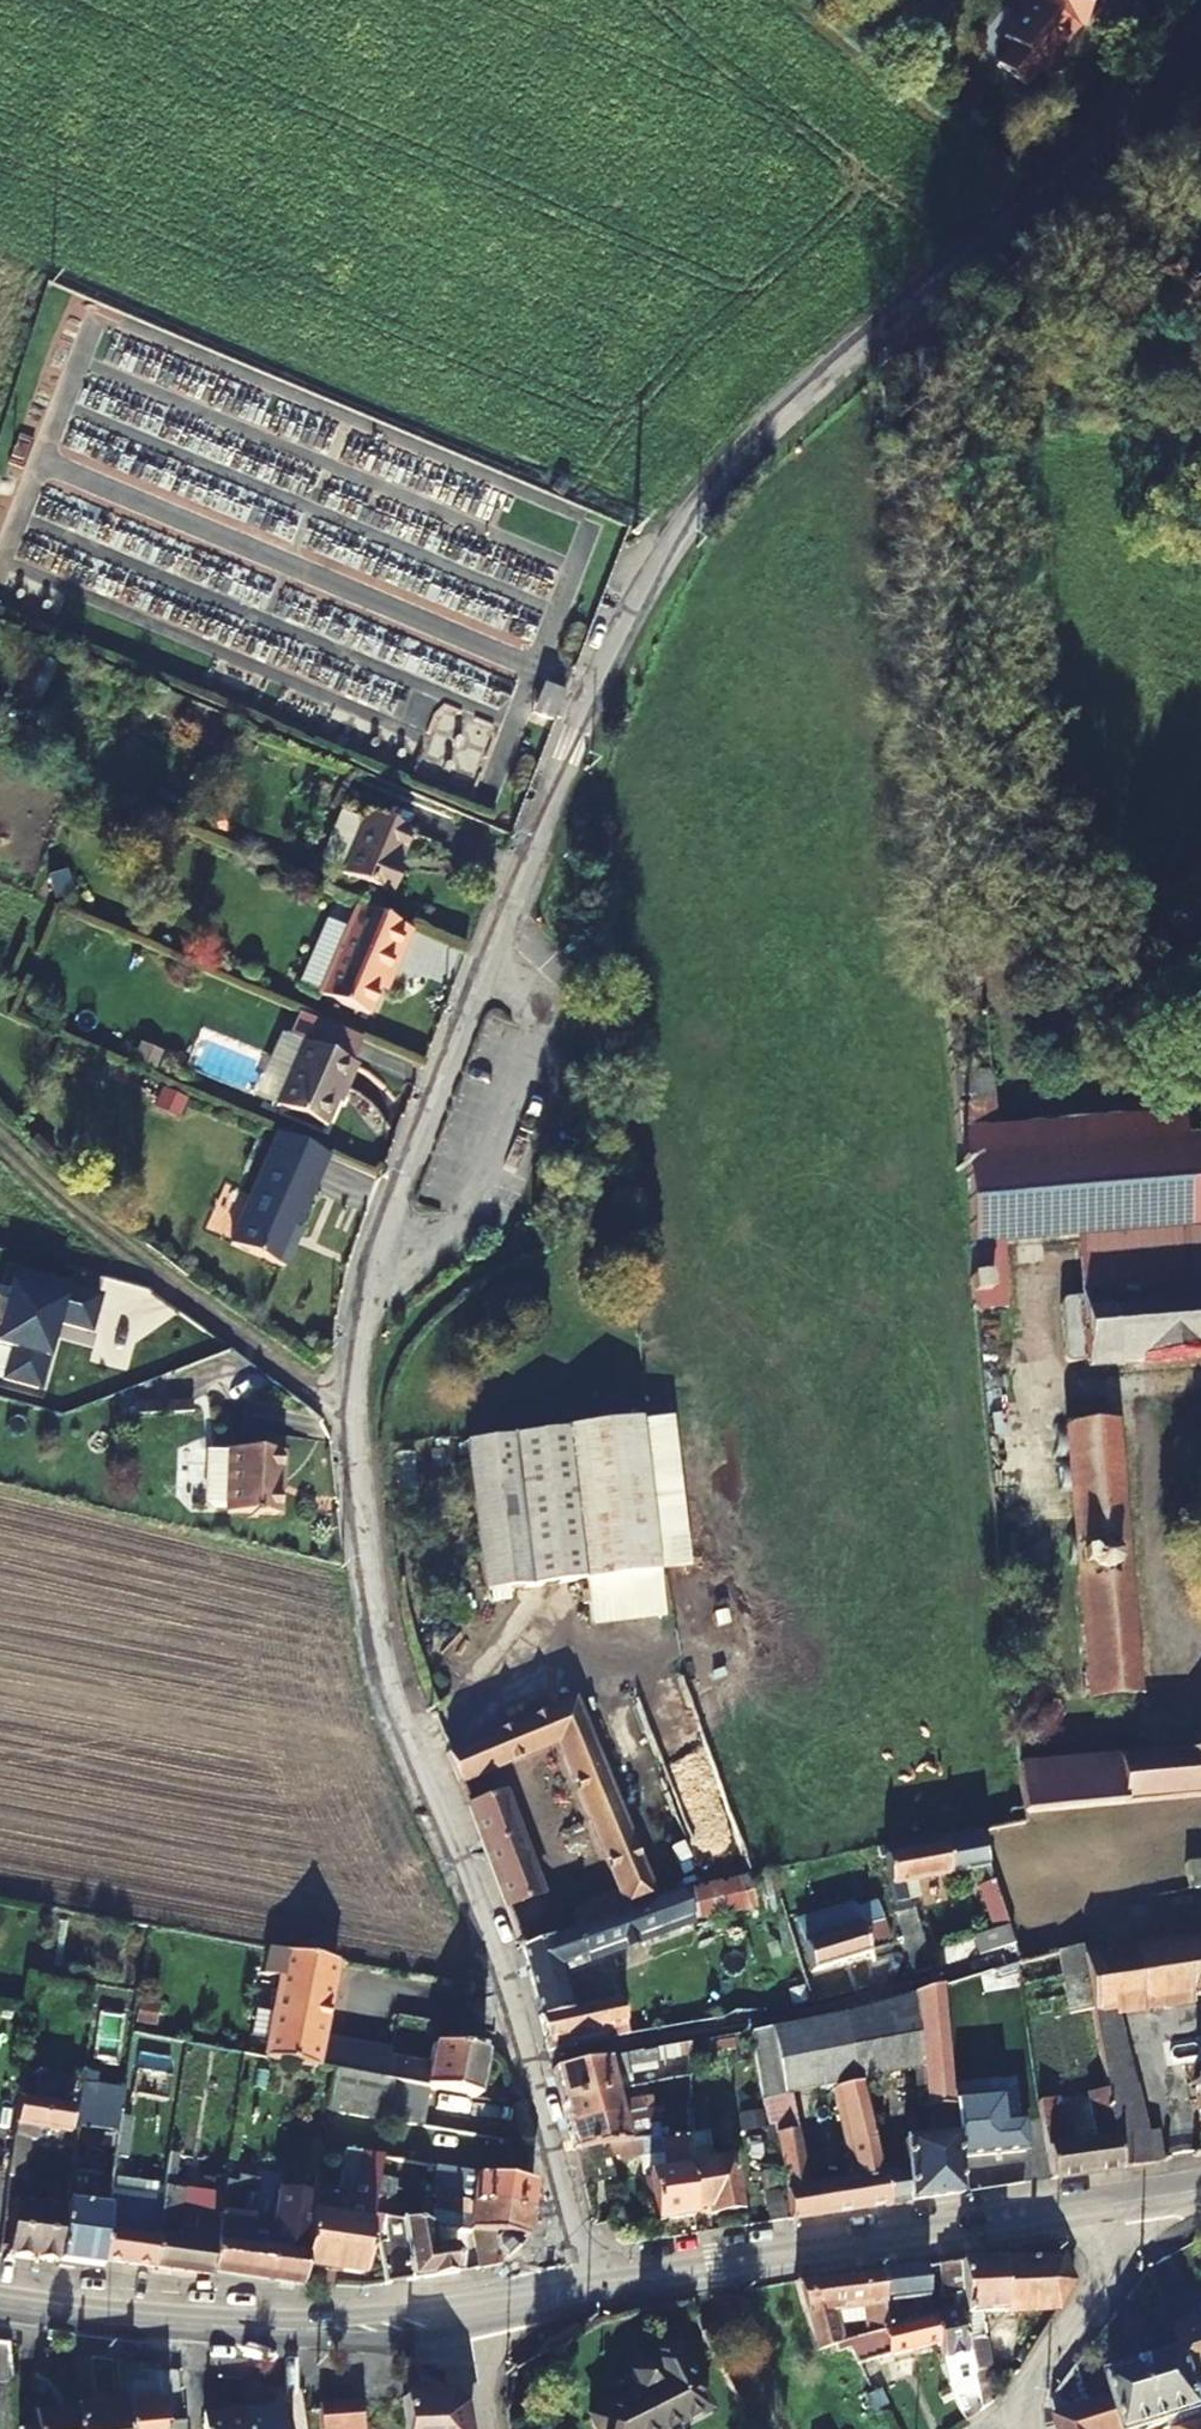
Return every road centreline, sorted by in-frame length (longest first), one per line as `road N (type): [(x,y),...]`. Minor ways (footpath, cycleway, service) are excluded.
road 1 (residential): [(527,2061),(495,1947),(382,1669),(347,1407),(367,1262),(631,605),(684,519),(1134,101),(1200,15)]
road 2 (tertiary): [(1145,2205),(591,2289)]
road 3 (residential): [(527,2061),(795,2010),(998,1958)]
road 4 (tertiary): [(462,2314),(242,2328),(0,2302)]
road 5 (residential): [(591,2289),(527,2061)]
road 6 (residential): [(1145,2205),(1022,2400)]
road 7 (tertiary): [(591,2289),(462,2314)]

